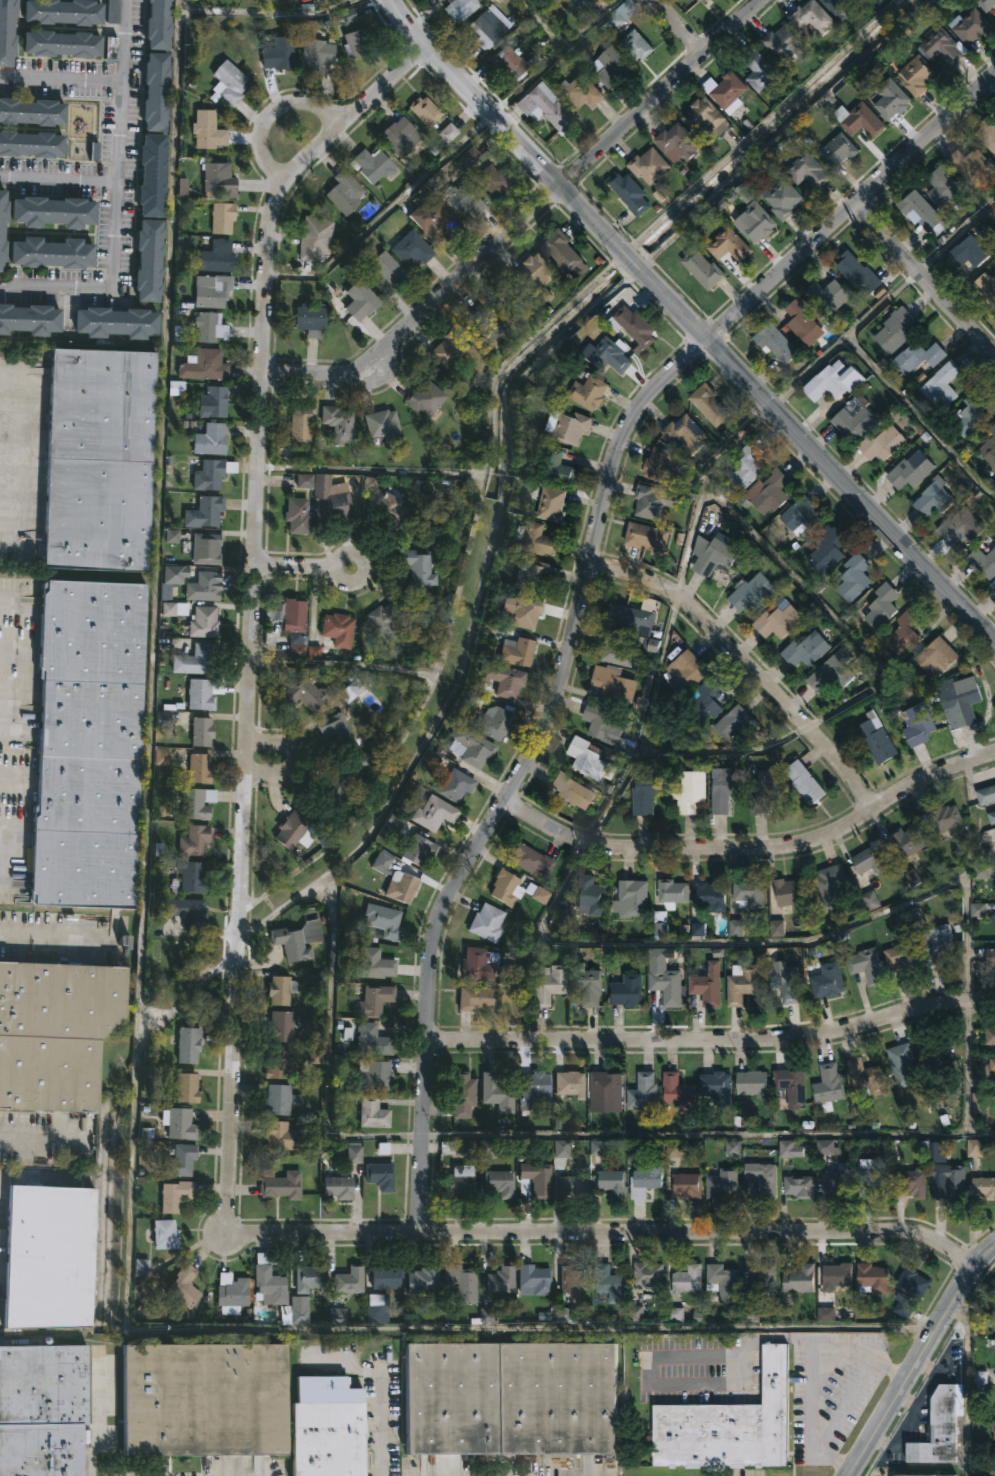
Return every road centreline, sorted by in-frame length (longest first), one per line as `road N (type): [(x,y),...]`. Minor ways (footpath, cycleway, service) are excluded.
road 1 (residential): [(420,1233),(434,926),(553,709),(622,429),(657,386),(994,73)]
road 2 (residential): [(230,1216),(270,221),(274,202),(312,152),(428,46)]
road 3 (residential): [(230,1216),(242,1234),(921,1234),(974,1264)]
road 4 (residential): [(262,372),(361,372),(758,0)]
road 5 (residential): [(427,1041),(775,1039),(994,999)]
road 6 (residential): [(503,801),(588,844),(789,845),(994,752)]
road 7 (tertiary): [(994,646),(642,270)]
road 8 (residential): [(590,562),(679,596),(872,808)]
road 9 (tertiary): [(622,251),(392,0)]
road 10 (tertiary): [(847,1475),(966,1278)]
road 11 (residential): [(856,201),(994,355)]
road 12 (residential): [(286,183),(261,143),(262,125),(275,110),(314,102),(342,124)]

